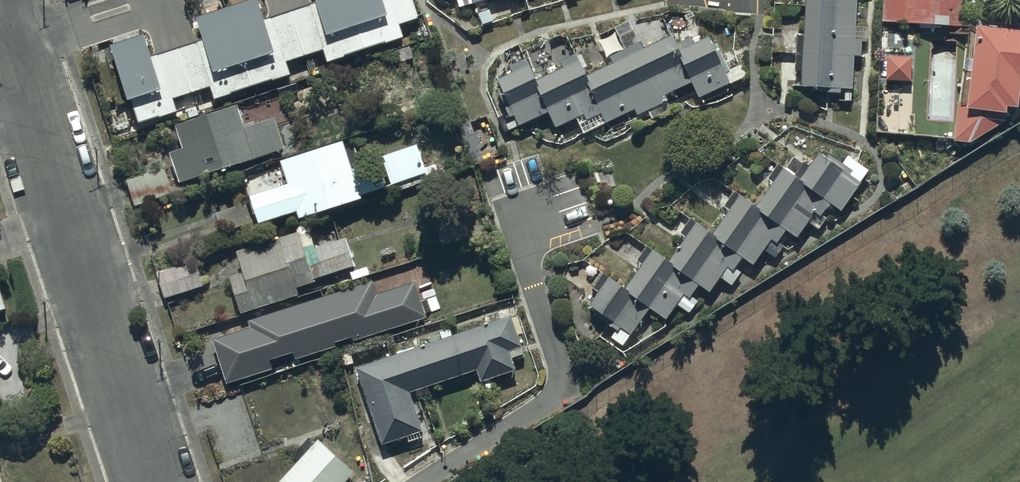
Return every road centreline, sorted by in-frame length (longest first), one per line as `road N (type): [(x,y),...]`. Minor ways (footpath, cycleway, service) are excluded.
road 1 (residential): [(0,23),(146,481)]

